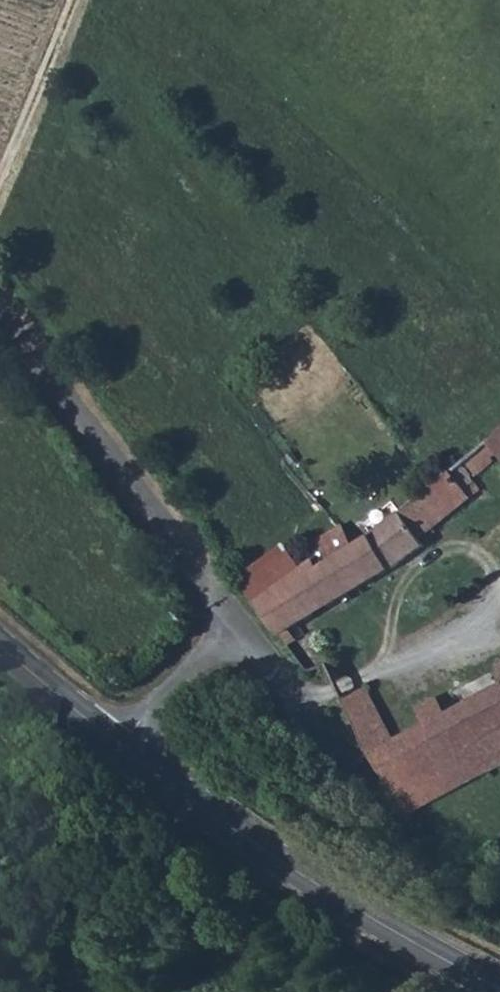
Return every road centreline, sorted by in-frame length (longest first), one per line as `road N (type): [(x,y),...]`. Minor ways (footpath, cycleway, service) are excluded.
road 1 (secondary): [(122,743),(334,898),(499,989)]
road 2 (unclassified): [(0,314),(227,625)]
road 3 (unclassified): [(227,625),(390,831)]
road 4 (track): [(0,167),(73,0)]
road 5 (secondary): [(0,641),(122,743)]
road 6 (unclassified): [(122,743),(227,625)]

